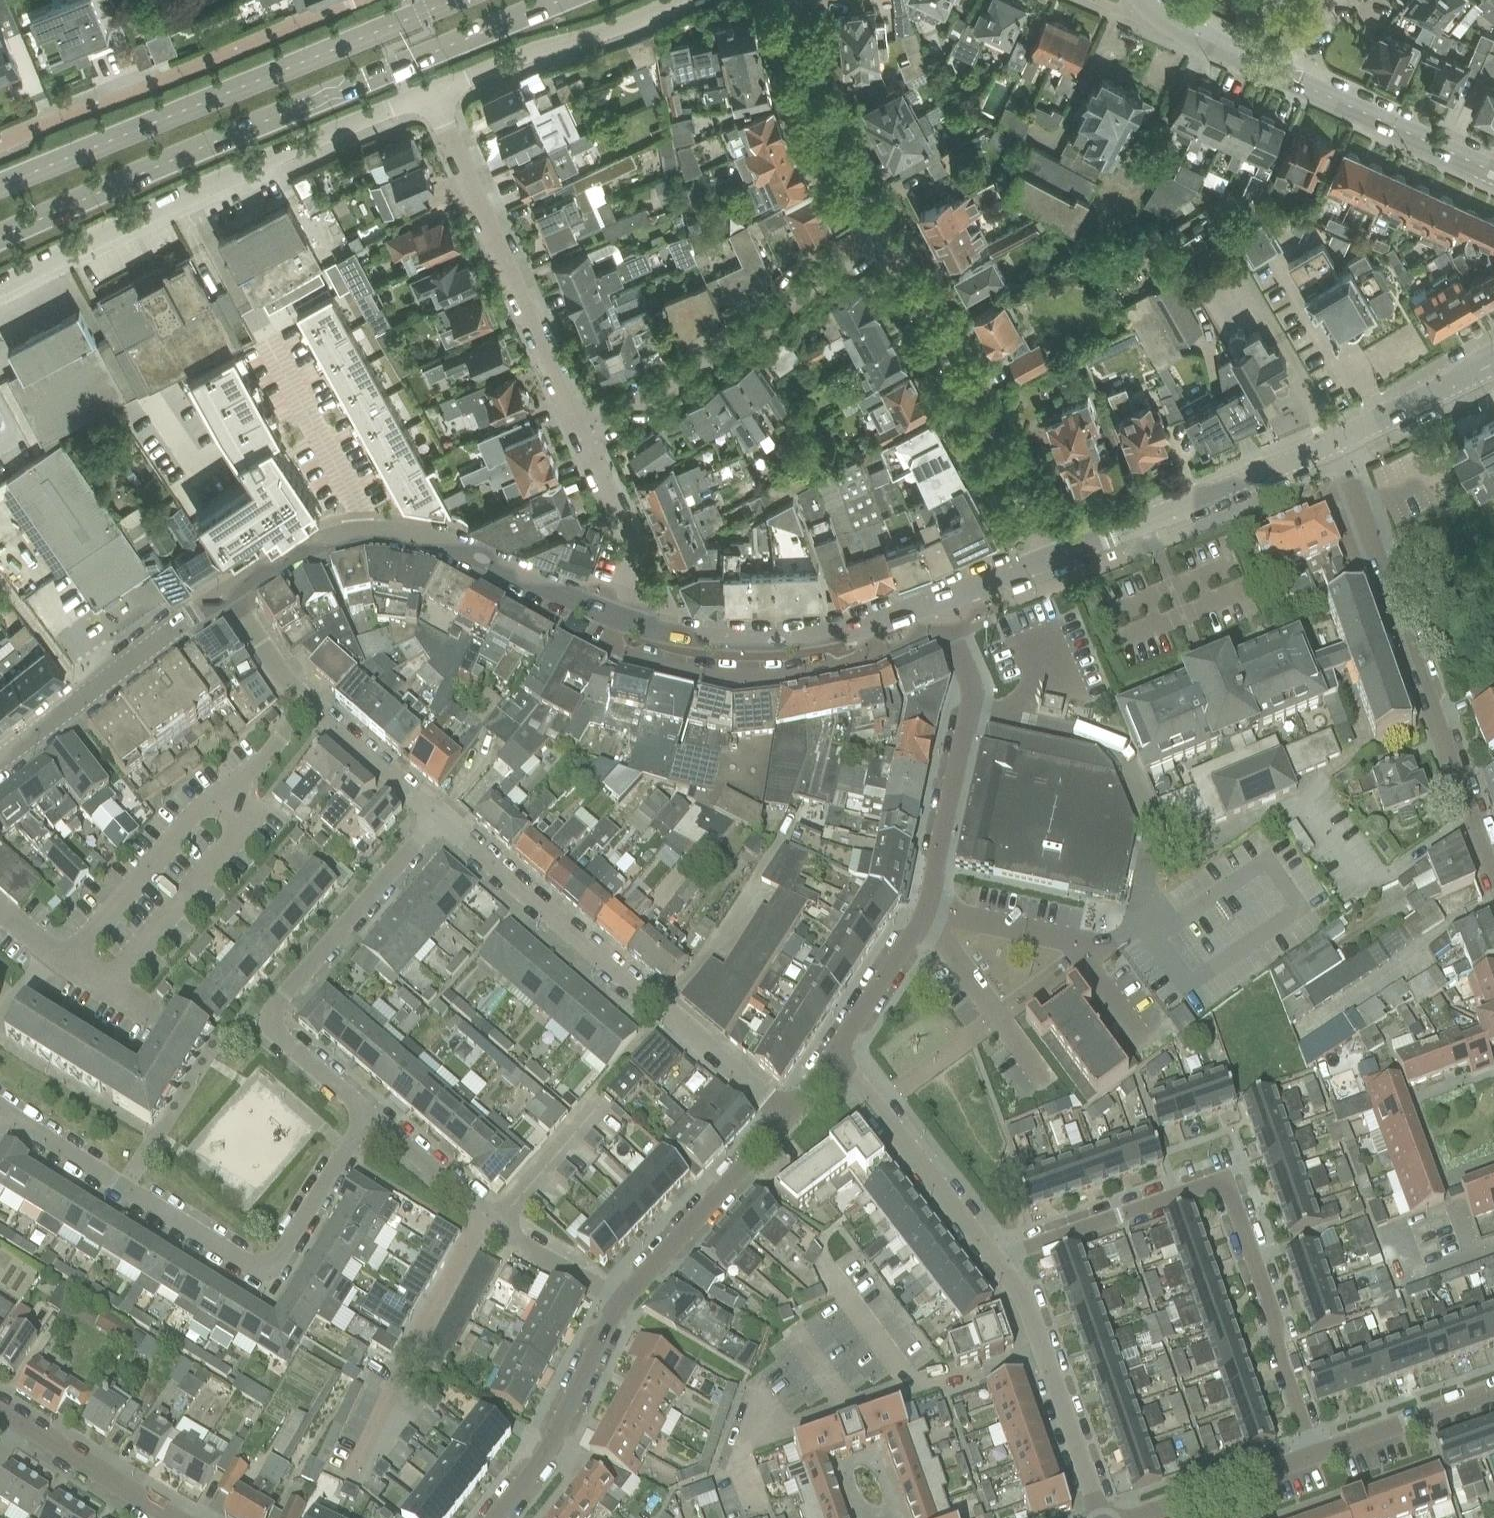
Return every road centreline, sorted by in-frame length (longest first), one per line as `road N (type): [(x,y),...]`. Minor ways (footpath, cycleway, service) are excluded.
road 1 (primary): [(0,232),(566,0)]
road 2 (residential): [(1315,1453),(1229,1199),(1215,1181),(1191,1180),(988,1249)]
road 3 (residential): [(826,1054),(920,909),(963,665),(939,597)]
road 4 (residential): [(365,1112),(264,1270),(5,1115)]
road 5 (primary): [(437,0),(0,186)]
road 6 (unclassified): [(0,286),(75,246),(434,99)]
road 7 (residential): [(1493,882),(1338,443)]
road 8 (residential): [(784,1116),(435,819)]
road 9 (residential): [(365,1112),(274,1035),(272,1008),(435,819)]
road 10 (residential): [(356,0),(0,143)]
road 11 (residential): [(582,441),(434,99)]
road 12 (residential): [(582,441),(885,233)]
road 13 (residential): [(1055,555),(885,233)]
road 14 (residential): [(610,616),(607,641),(641,661),(745,679),(868,655),(865,624)]
road 15 (residential): [(622,1300),(551,1262),(365,1112)]
road 16 (residential): [(435,819),(307,705),(230,588)]
road 17 (residential): [(1098,1517),(1019,1290),(988,1249)]
road 18 (residential): [(610,616),(703,639),(761,641),(865,624)]
road 19 (unclassified): [(434,99),(672,0)]
road 20 (residential): [(988,1249),(826,1054)]
road 21 (residential): [(885,233),(812,89),(789,0)]
road 22 (residential): [(372,537),(417,540),(610,616)]
road 23 (residential): [(496,1517),(622,1300)]
road 24 (residential): [(622,1300),(784,1116)]
road 25 (tertiary): [(1493,171),(1274,72)]
road 26 (unclassified): [(0,758),(190,616)]
road 27 (residential): [(273,338),(357,487),(372,537)]
road 28 (residential): [(185,1517),(0,1407)]
road 29 (residential): [(610,616),(639,552),(605,499),(582,441)]
road 30 (residential): [(1134,1517),(1315,1453)]
road 31 (residential): [(1315,1453),(1493,1389)]
road 32 (unclassified): [(1174,509),(1338,443)]
road 33 (unclassified): [(1338,443),(1493,362)]
road 34 (residential): [(230,588),(279,563),(372,537)]
road 35 (tertiary): [(1274,72),(1184,27),(1151,0)]
road 36 (residential): [(1055,555),(1174,509)]
road 37 (residential): [(939,597),(1055,555)]

